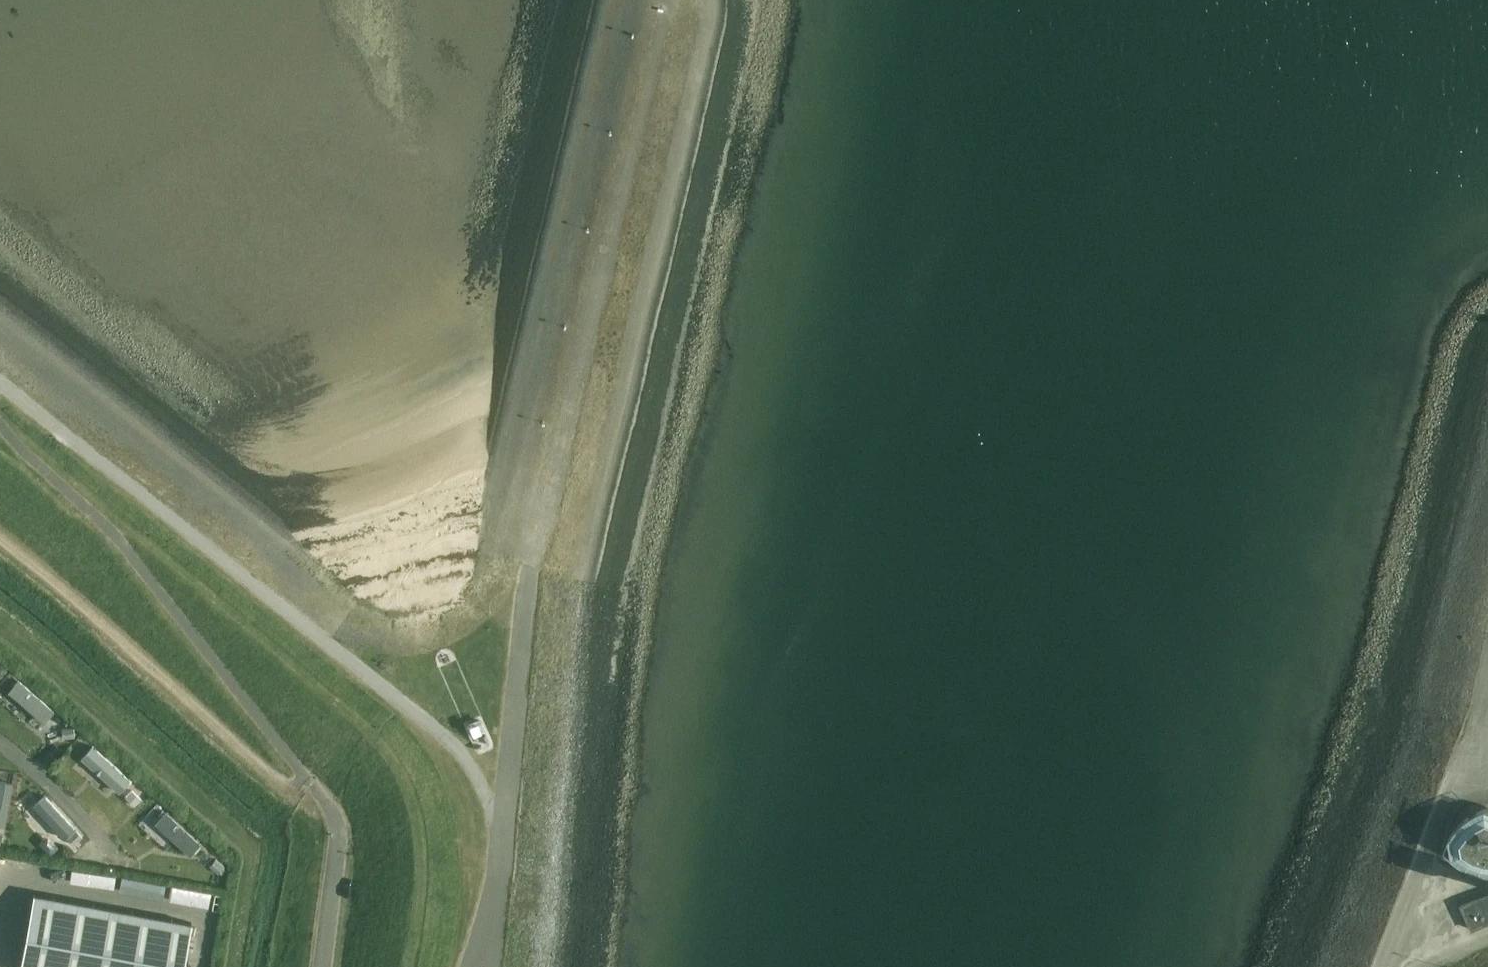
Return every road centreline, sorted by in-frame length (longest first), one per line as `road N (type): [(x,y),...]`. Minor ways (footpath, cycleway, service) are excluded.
road 1 (unclassified): [(323,966),(338,832),(326,803),(131,555),(0,424)]

